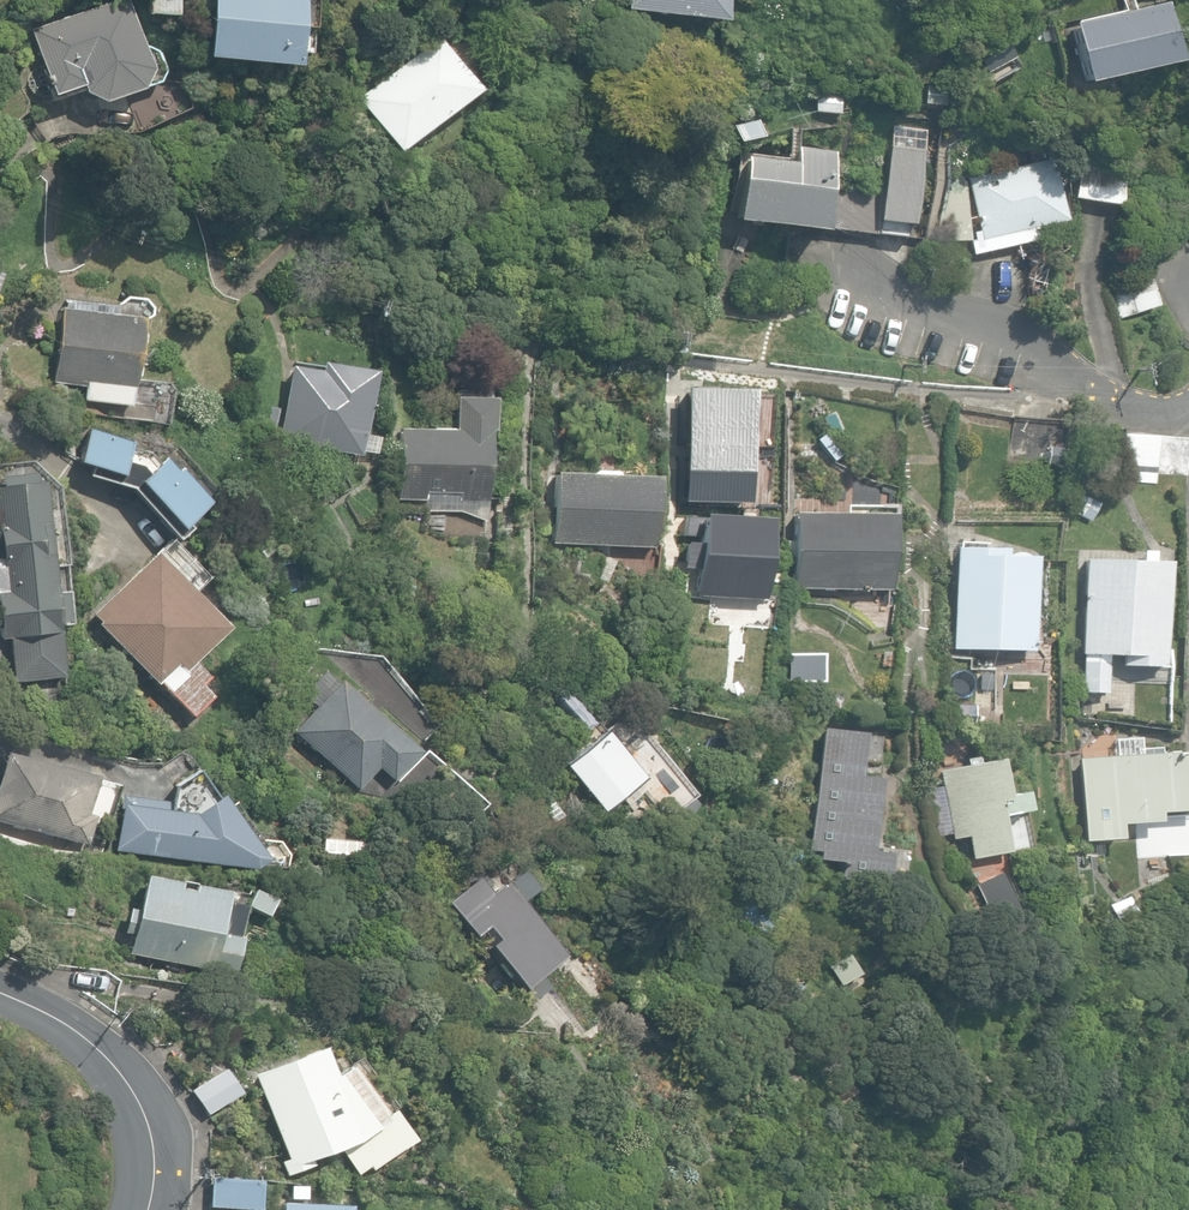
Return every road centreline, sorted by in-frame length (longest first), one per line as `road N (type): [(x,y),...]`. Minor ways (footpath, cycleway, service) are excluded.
road 1 (residential): [(921,292),(1089,379),(1188,410)]
road 2 (residential): [(0,991),(100,1055),(138,1144),(136,1209)]

